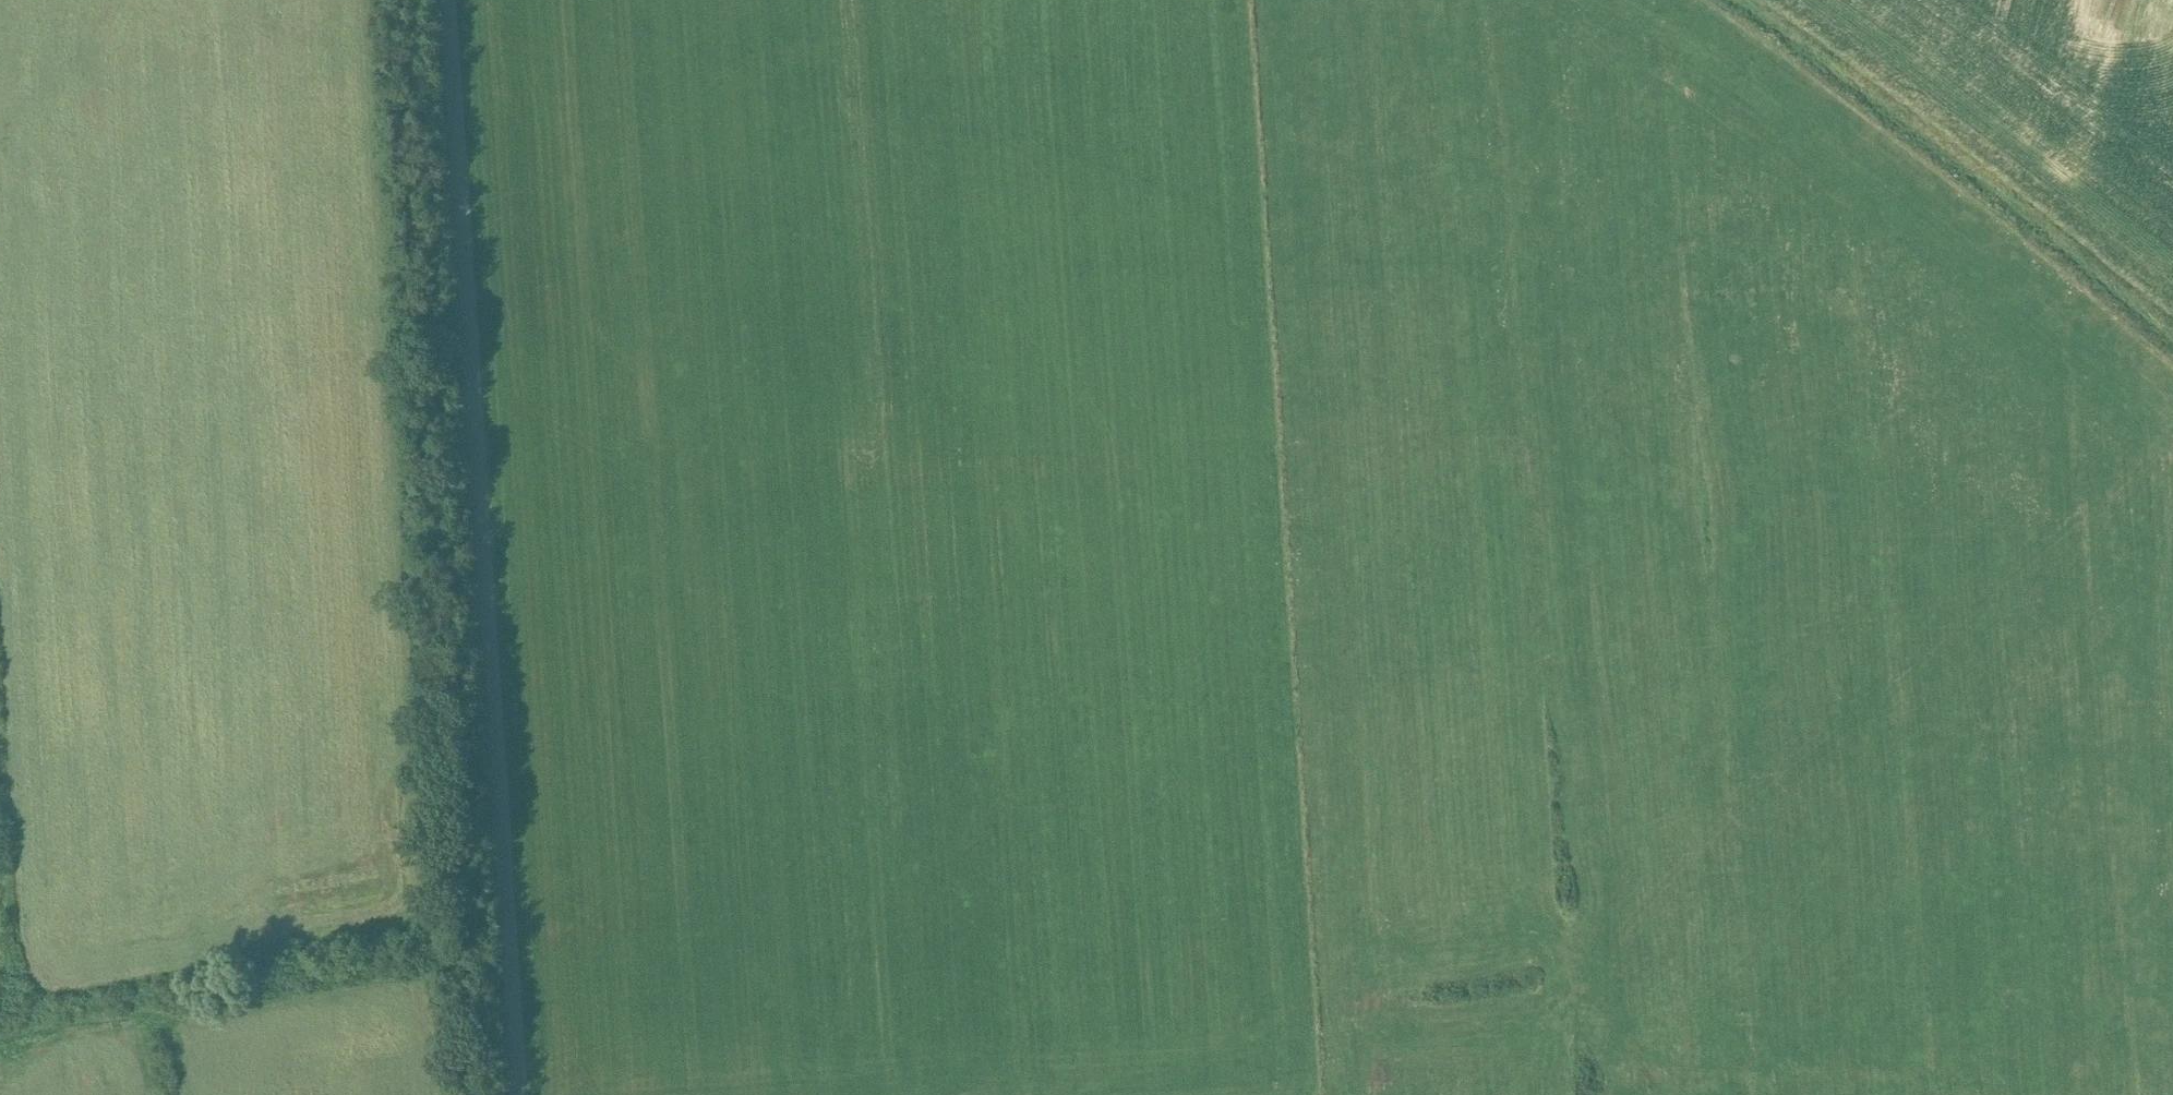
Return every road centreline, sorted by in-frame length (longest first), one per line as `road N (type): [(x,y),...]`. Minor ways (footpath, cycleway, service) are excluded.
road 1 (unclassified): [(451,0),(513,1094)]

